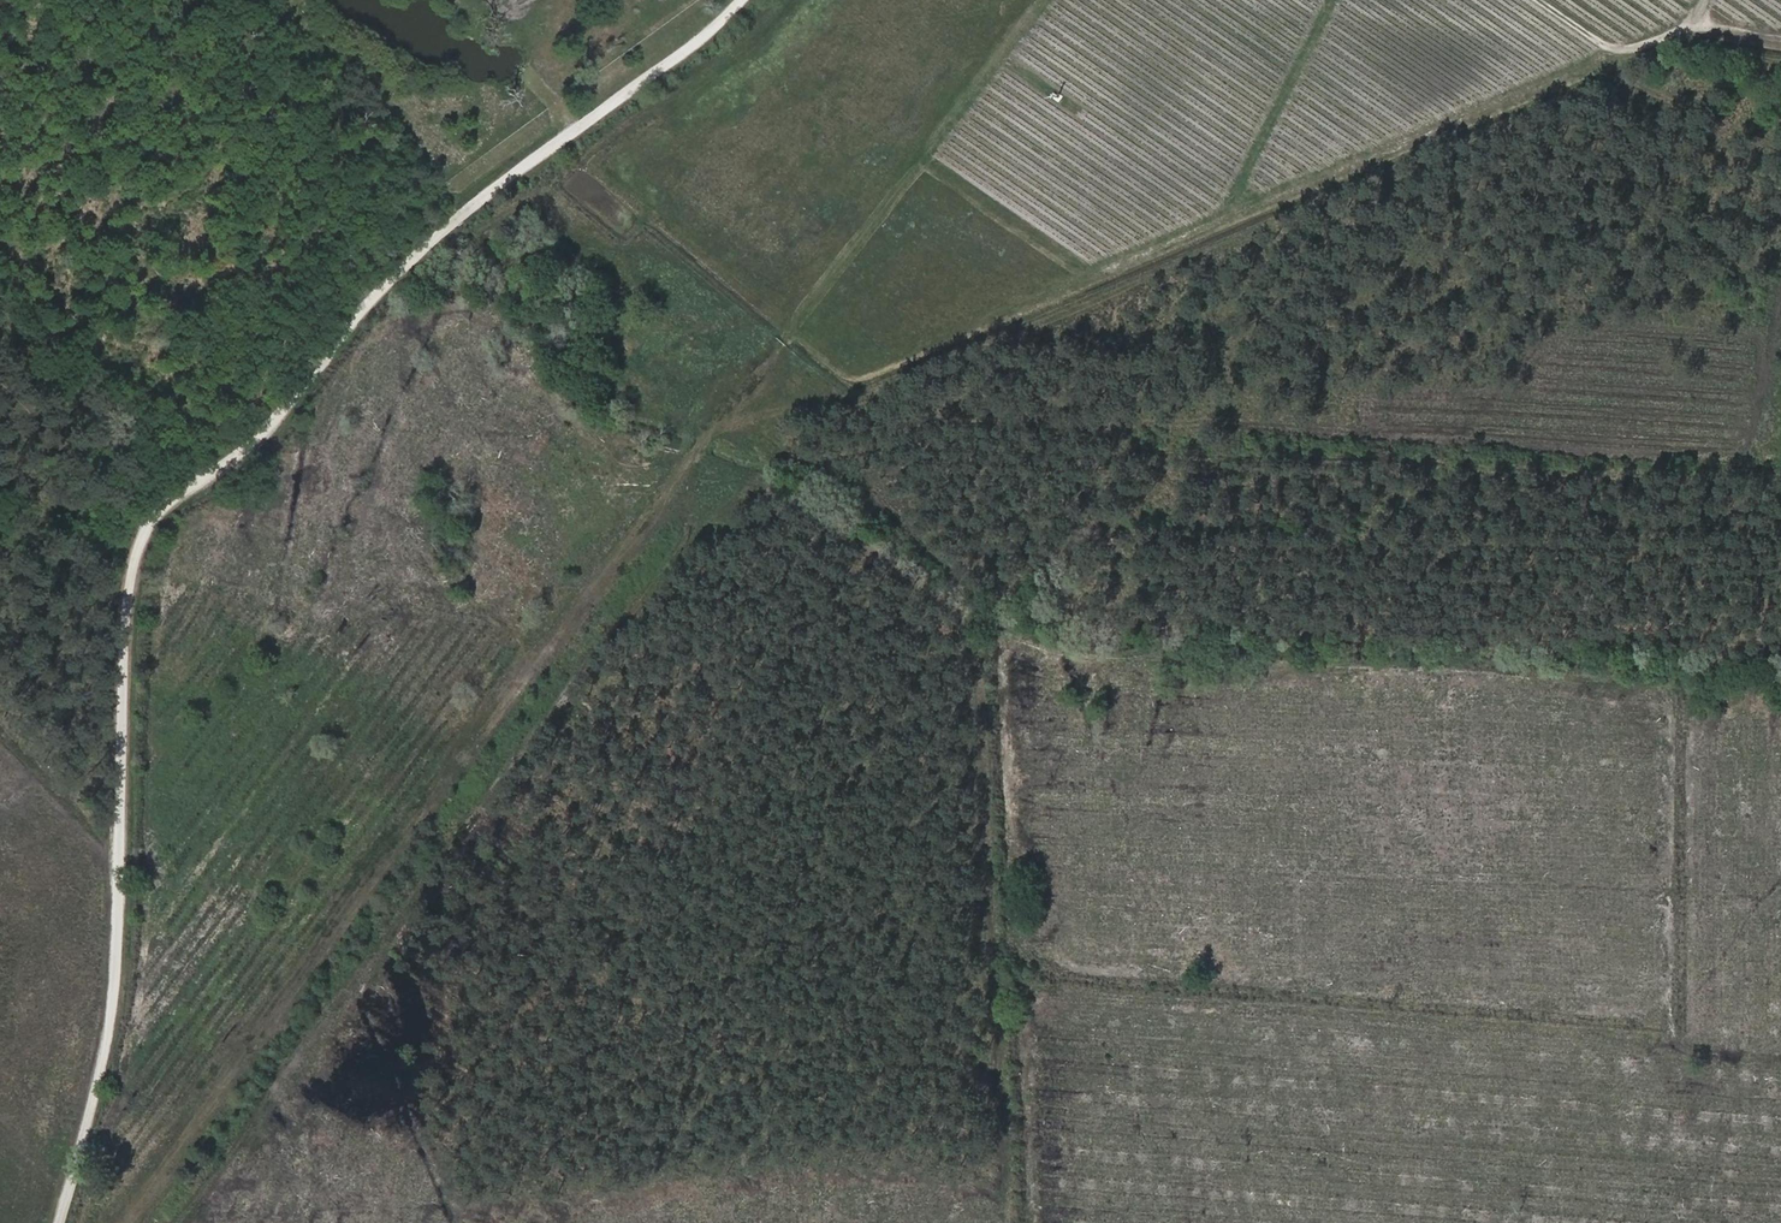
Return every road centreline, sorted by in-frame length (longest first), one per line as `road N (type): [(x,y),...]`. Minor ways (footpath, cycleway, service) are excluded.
road 1 (track): [(746,0),(431,252),(238,445),(138,526),(102,1089),(61,1222)]
road 2 (track): [(0,378),(138,526)]

